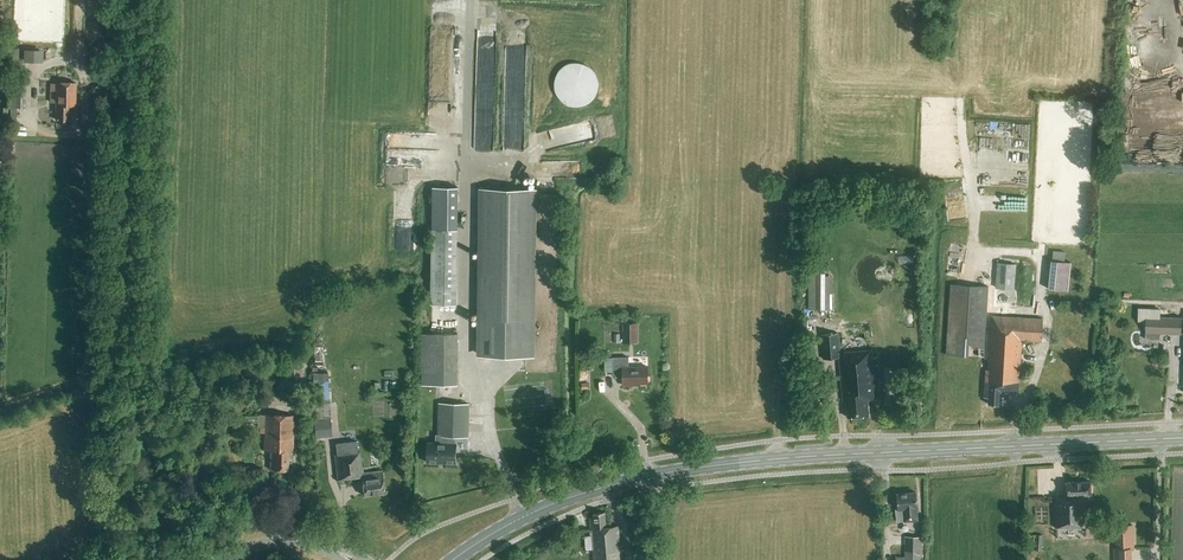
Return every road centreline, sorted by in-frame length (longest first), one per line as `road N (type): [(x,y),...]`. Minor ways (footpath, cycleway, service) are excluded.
road 1 (primary): [(452,559),(550,505),(679,471),(1182,438)]
road 2 (track): [(110,559),(105,402),(94,375),(124,95)]
road 3 (unclassified): [(338,552),(291,541),(178,559)]

